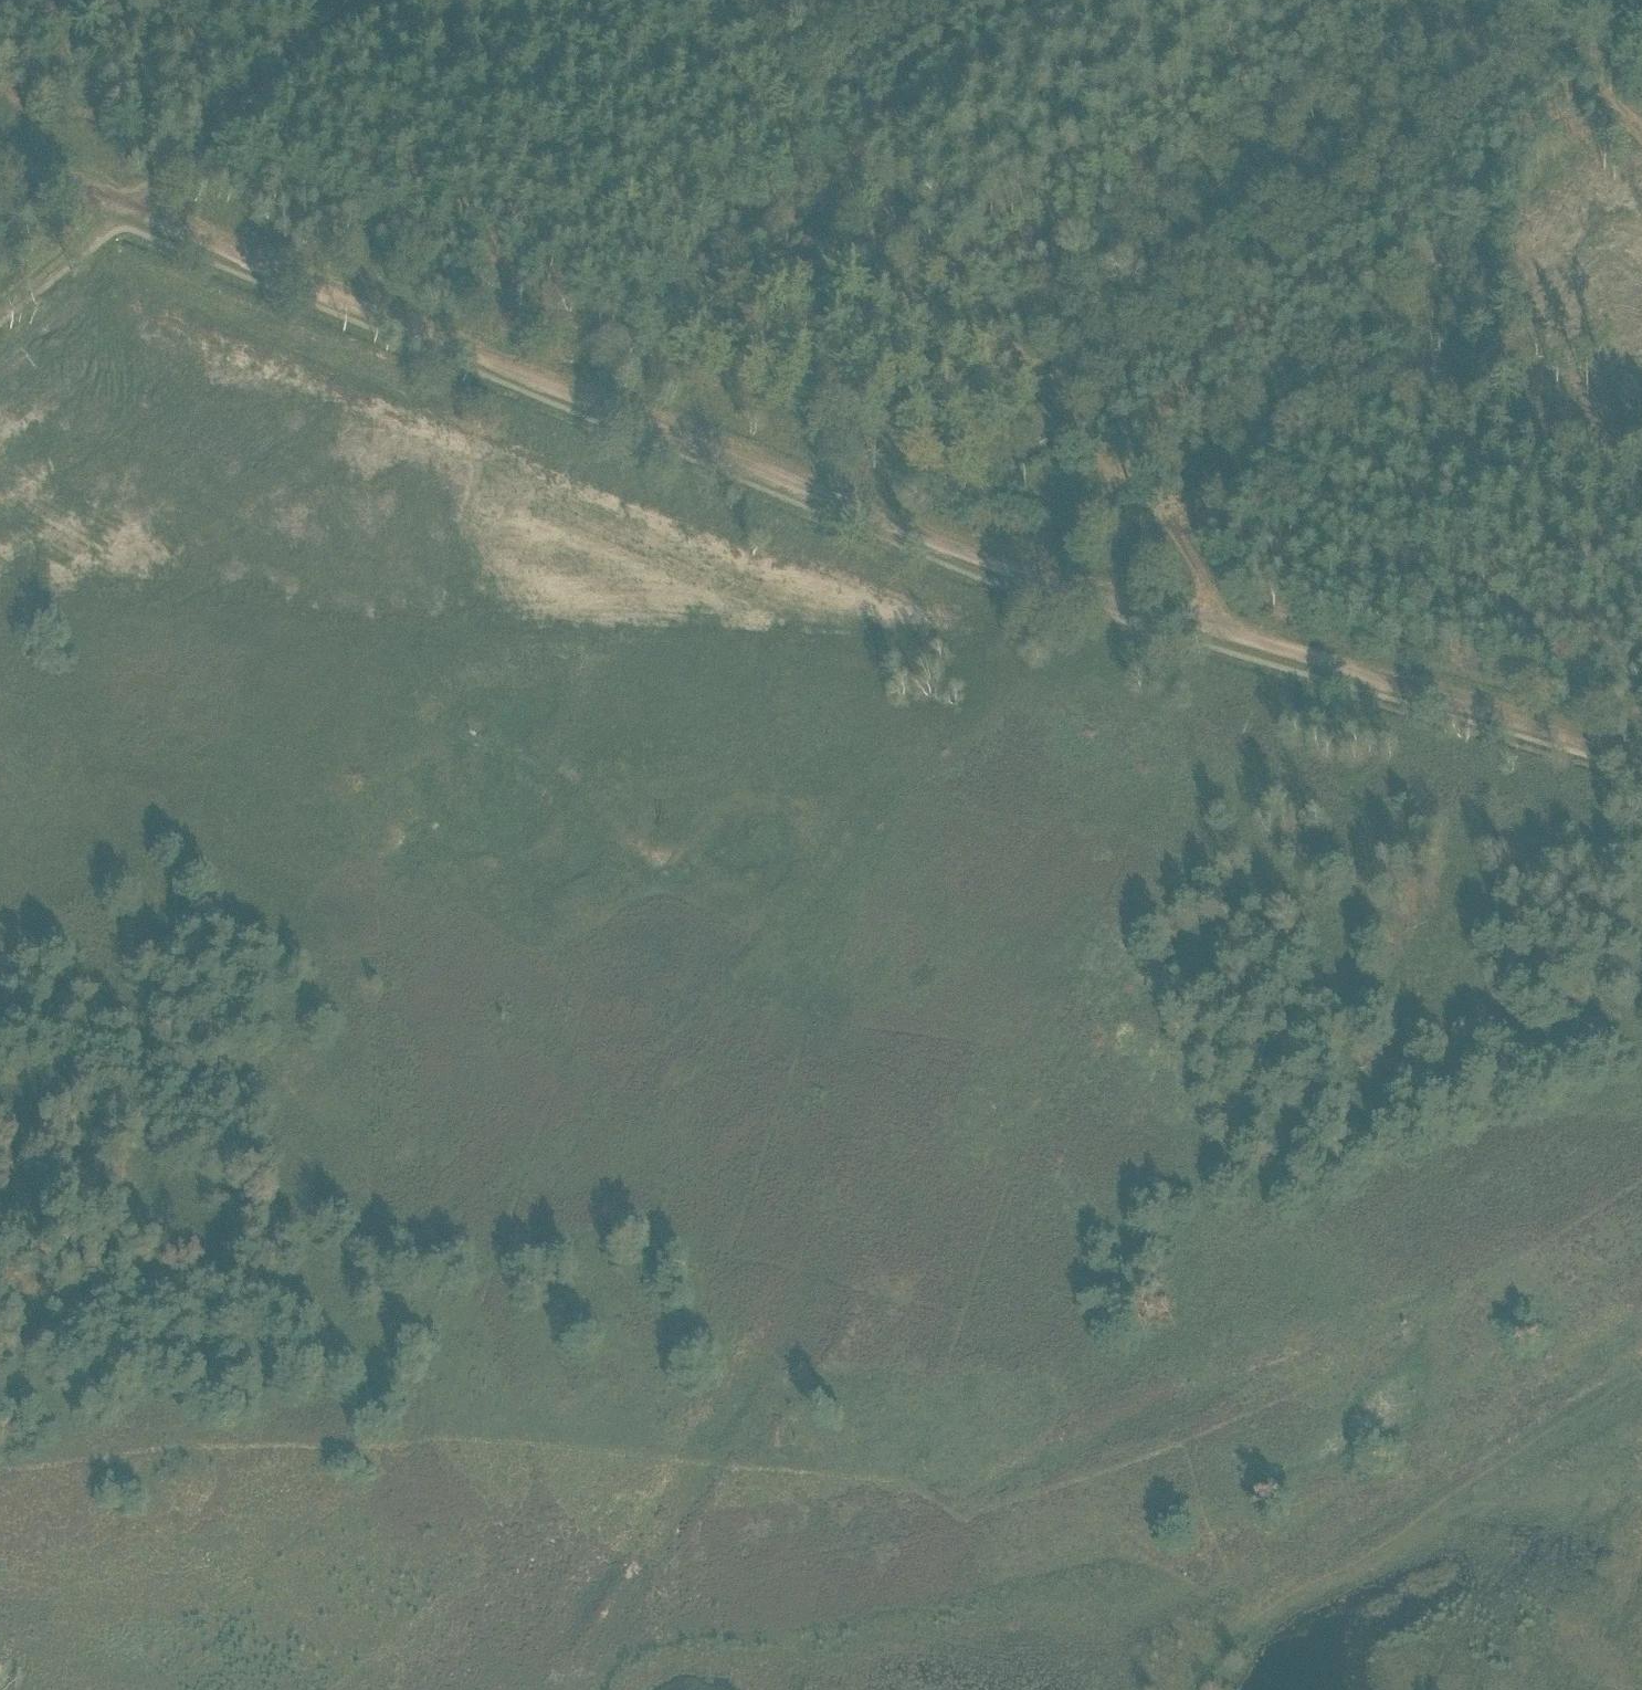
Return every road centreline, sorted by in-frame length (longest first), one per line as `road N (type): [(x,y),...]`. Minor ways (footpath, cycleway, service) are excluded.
road 1 (track): [(0,179),(131,201),(961,551),(1641,755)]
road 2 (track): [(1276,646),(686,0)]
road 3 (track): [(0,291),(131,201),(384,0)]

